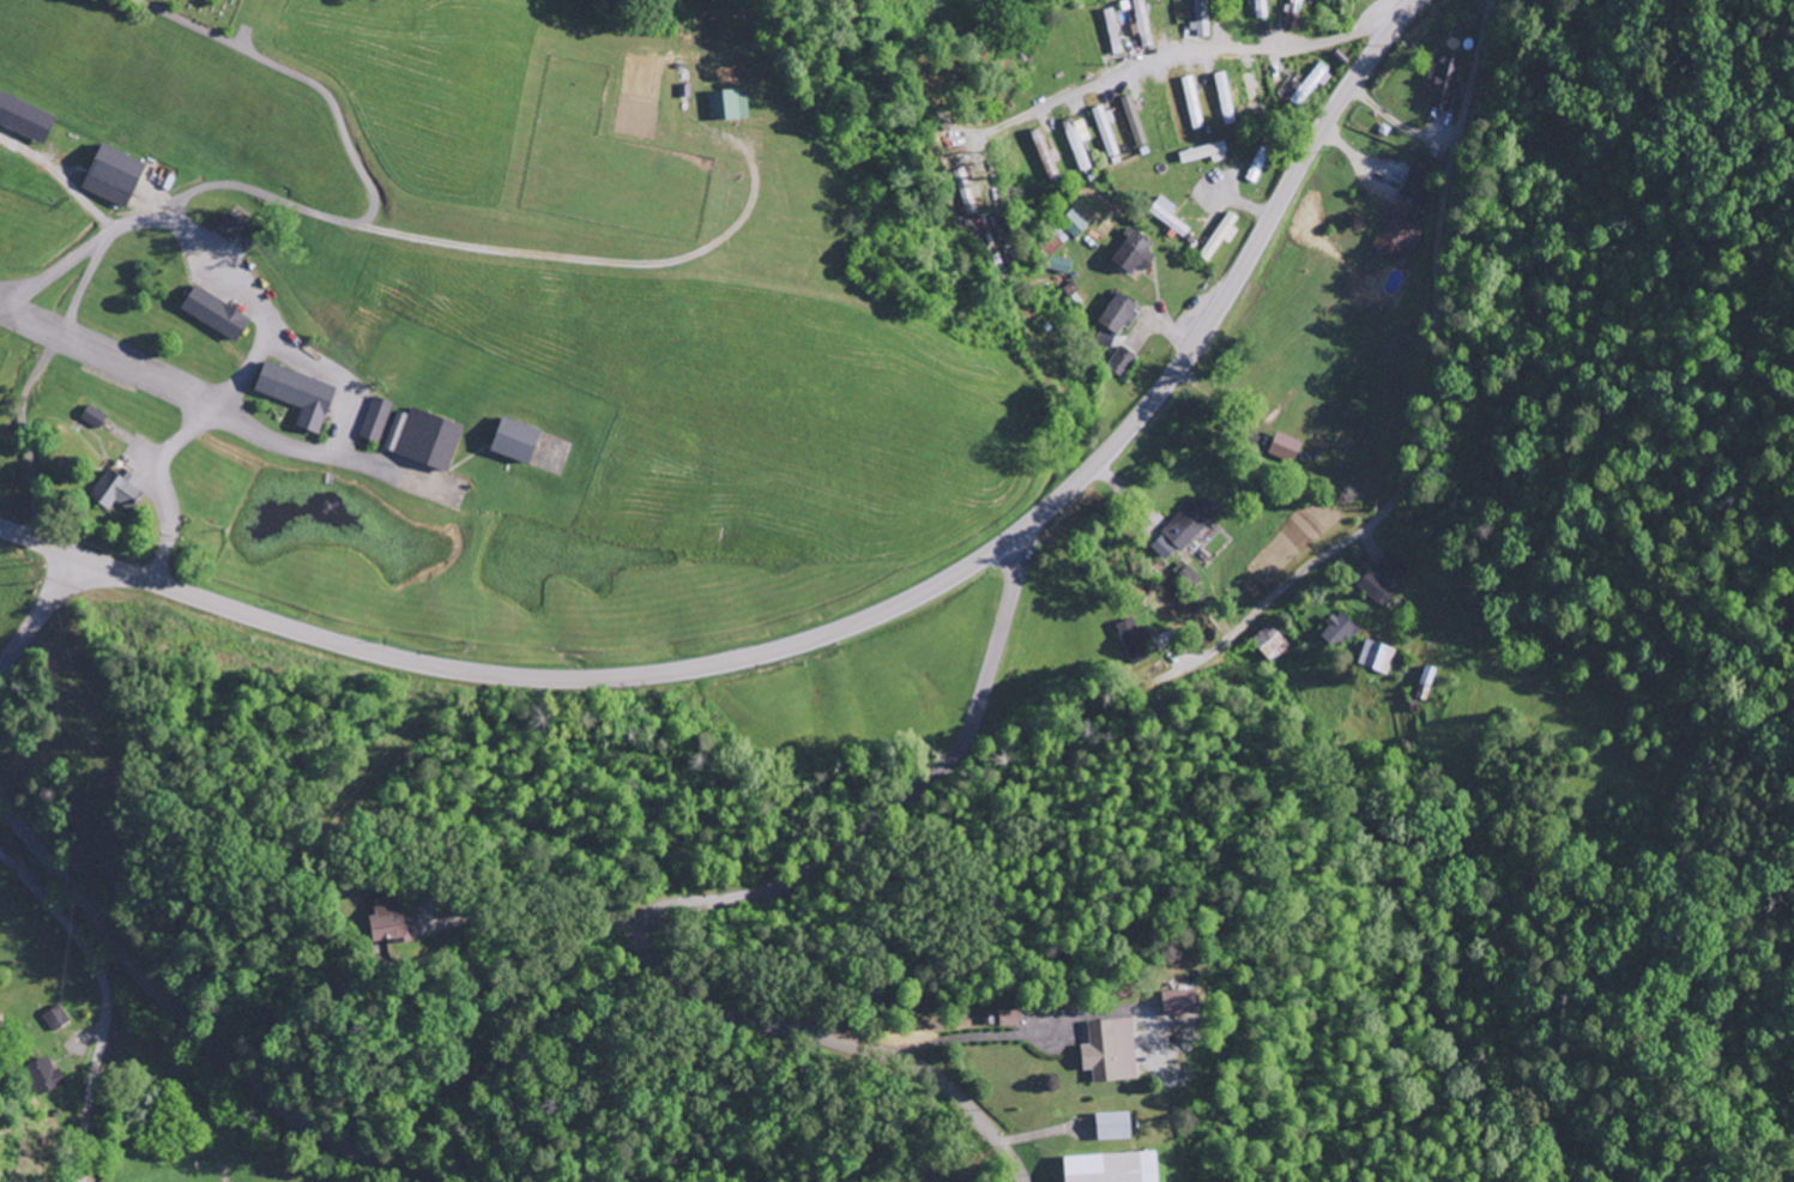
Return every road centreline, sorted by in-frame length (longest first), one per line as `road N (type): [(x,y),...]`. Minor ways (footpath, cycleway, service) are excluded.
road 1 (secondary): [(313,637),(434,669),(610,679),(757,657),(918,596),(1028,525),(1138,417),(1196,343),(1337,107),(1421,0)]
road 2 (residential): [(1028,525),(980,710),(952,762),(799,880),(741,900),(671,907),(654,922),(648,943),(668,977),(705,1003),(912,1062),(989,1129)]
road 3 (residential): [(1215,650),(1288,583),(1372,524),(1408,477),(1430,385),(1442,201),(1492,0)]
road 4 (residential): [(0,787),(150,983),(210,1043),(295,1116),(437,1181)]
road 5 (residential): [(1406,17),(1318,43),(1174,54),(1026,115)]
road 6 (residential): [(81,1181),(105,1014),(101,979),(85,949),(0,856)]
road 7 (secondary): [(0,529),(313,637)]

